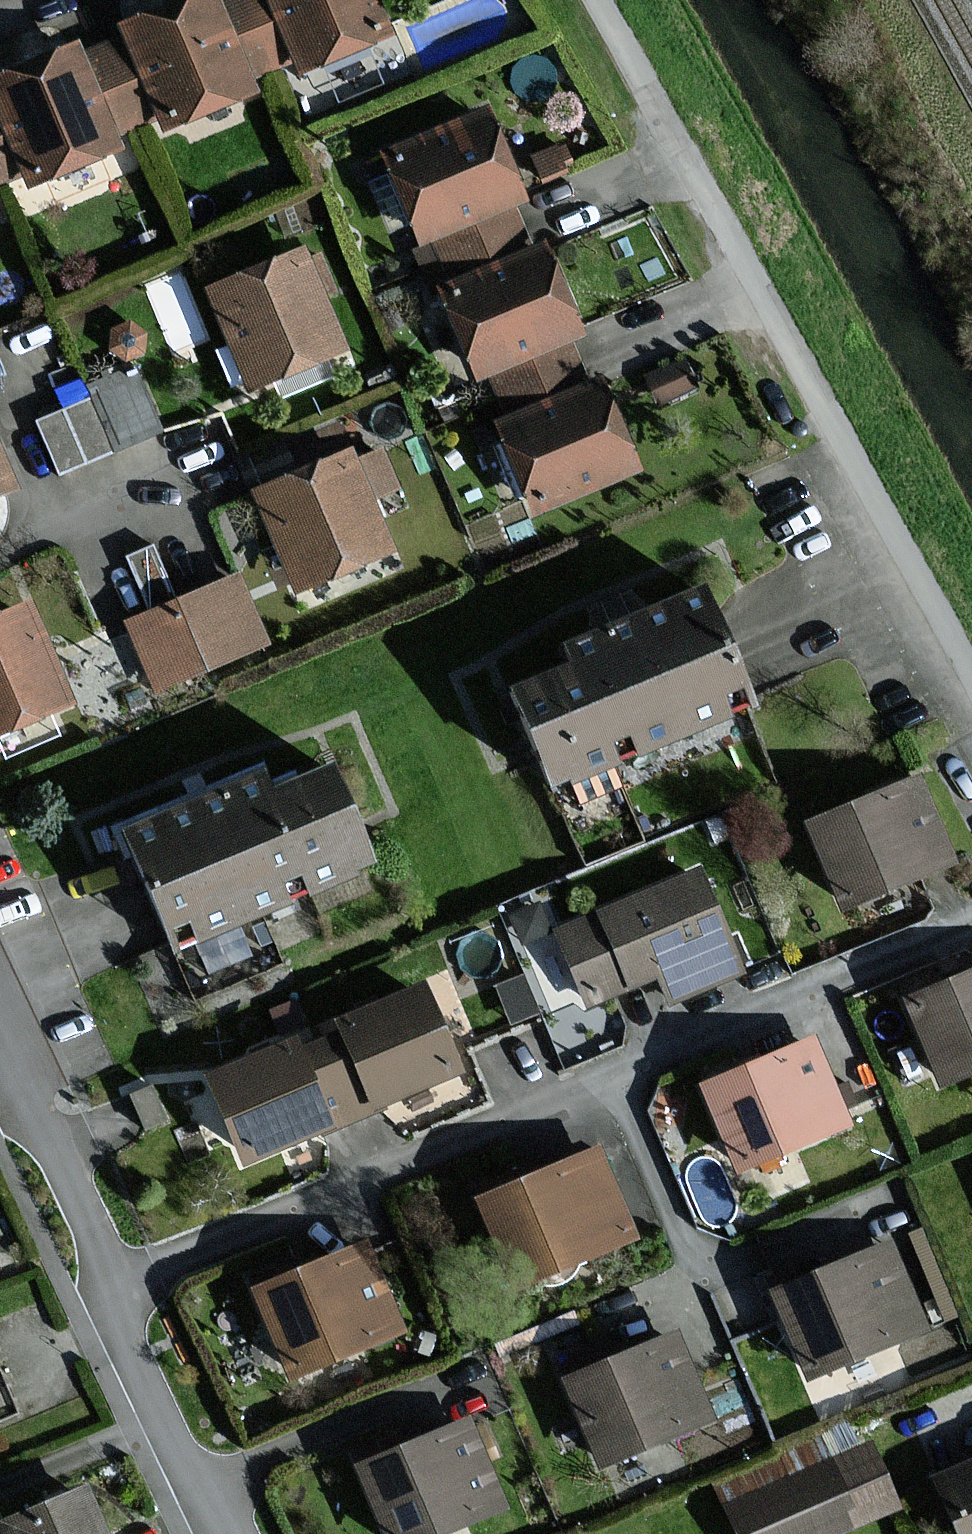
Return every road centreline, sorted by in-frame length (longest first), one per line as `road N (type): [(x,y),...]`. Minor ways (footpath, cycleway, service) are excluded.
road 1 (residential): [(114,1282),(971,927)]
road 2 (residential): [(596,0),(971,680)]
road 3 (residential): [(223,1533),(117,1325),(114,1282)]
road 4 (residential): [(114,1282),(0,1055)]

